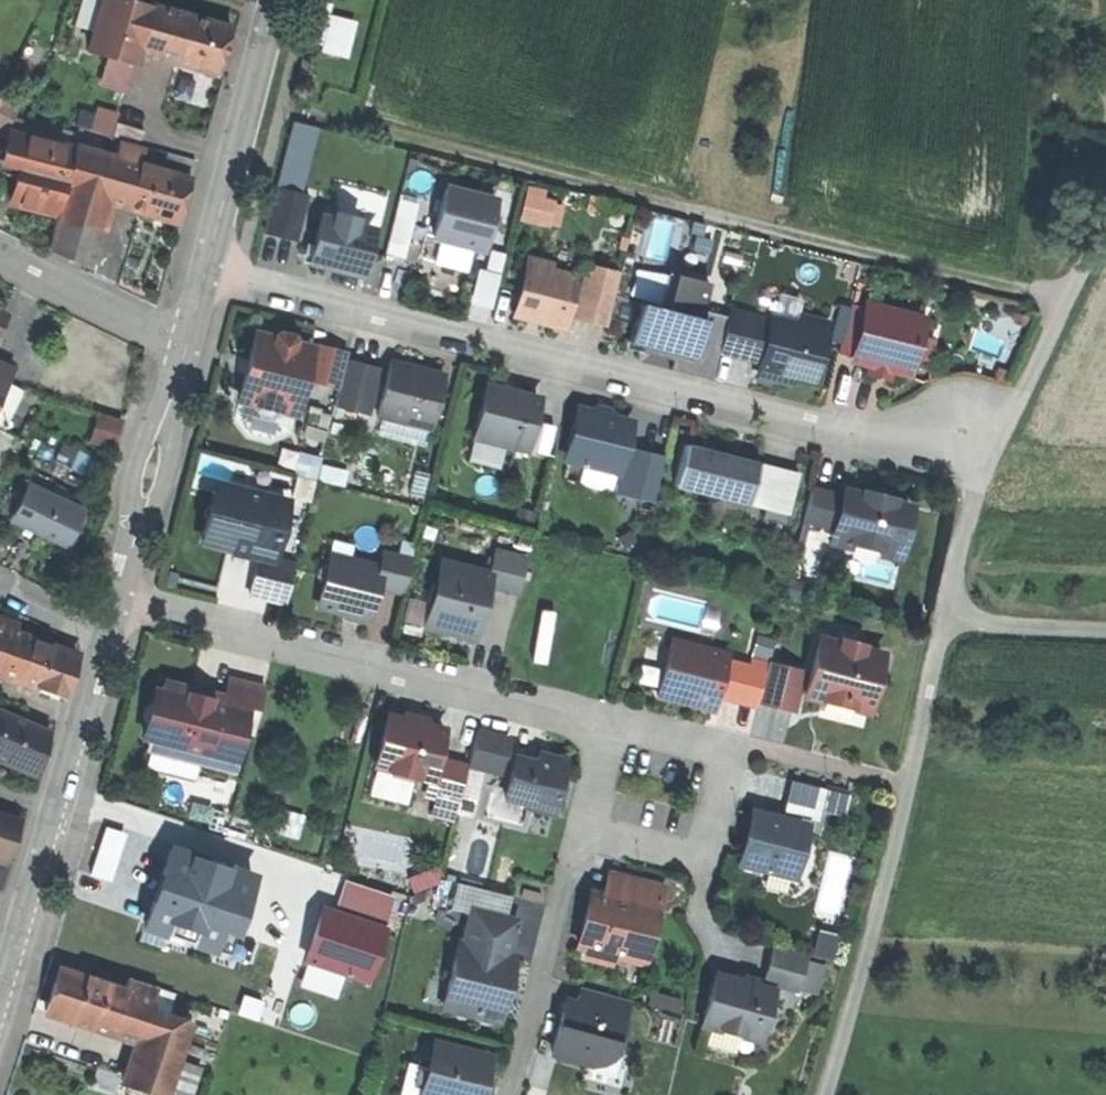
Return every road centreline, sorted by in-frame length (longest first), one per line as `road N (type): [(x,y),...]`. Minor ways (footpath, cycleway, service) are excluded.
road 1 (residential): [(211,254),(522,341),(990,450),(911,781)]
road 2 (track): [(282,100),(1069,294)]
road 3 (residential): [(117,602),(606,713)]
road 4 (tertiary): [(110,628),(0,1009)]
road 5 (residential): [(911,781),(827,1094)]
road 6 (residential): [(577,828),(507,1094)]
road 7 (tertiary): [(189,342),(117,602)]
road 8 (tertiary): [(276,0),(211,254)]
road 9 (track): [(990,450),(1105,219)]
road 10 (residential): [(577,828),(709,859),(739,743)]
road 11 (residential): [(0,250),(189,342)]
road 12 (residential): [(911,781),(739,743)]
road 13 (track): [(950,609),(1105,624)]
road 14 (residential): [(739,743),(606,713)]
road 15 (residential): [(110,628),(0,579)]

